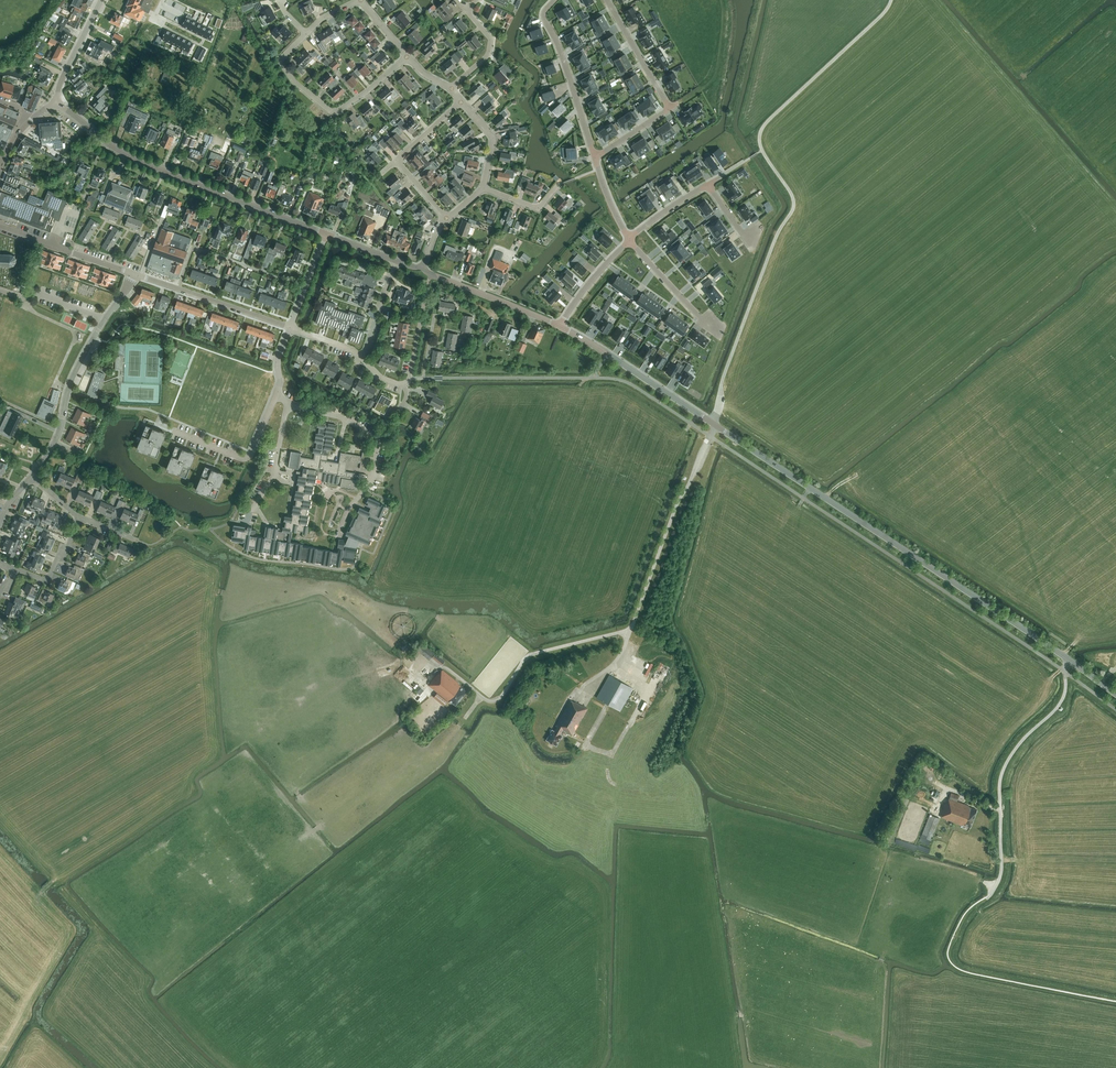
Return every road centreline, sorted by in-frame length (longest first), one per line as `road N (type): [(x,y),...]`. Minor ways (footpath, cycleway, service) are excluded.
road 1 (unclassified): [(716,425),(730,360),(794,205),(762,150),(762,129),(891,0)]
road 2 (tertiary): [(1068,658),(716,425)]
road 3 (unclassified): [(485,699),(500,697),(530,655),(630,629),(716,425)]
road 4 (tertiary): [(325,234),(142,162),(56,105)]
road 5 (unclassified): [(988,898),(1001,870),(1001,775),(1059,705),(1065,671)]
road 6 (residential): [(31,476),(54,443),(70,384),(136,275)]
road 7 (residential): [(337,536),(371,480),(378,438),(344,418),(288,403)]
road 8 (residential): [(408,58),(330,111),(280,61),(306,33)]
road 9 (tertiary): [(716,425),(560,326)]
road 10 (residential): [(555,0),(544,18),(595,157)]
road 11 (unclassified): [(290,328),(136,275)]
road 12 (unclassified): [(136,275),(0,226)]
road 13 (residential): [(275,397),(249,457),(175,431)]
road 14 (tertiary): [(560,326),(432,275)]
road 15 (residential): [(404,384),(378,375),(353,350),(290,328)]
road 16 (residential): [(247,523),(275,474),(288,403)]
road 17 (residential): [(629,239),(714,333)]
road 18 (residential): [(670,109),(608,0)]

